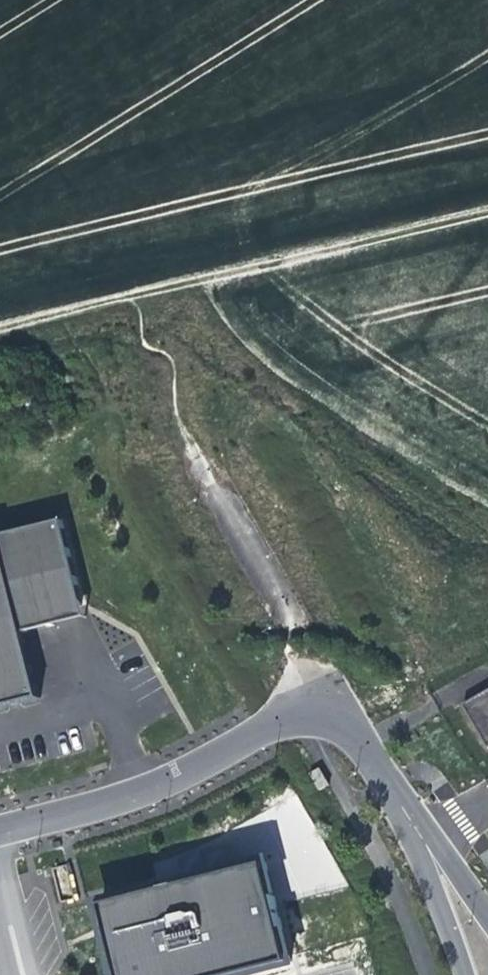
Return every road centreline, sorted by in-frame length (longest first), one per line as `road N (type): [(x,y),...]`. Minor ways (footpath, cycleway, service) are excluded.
road 1 (track): [(0,333),(487,211)]
road 2 (unclassified): [(0,833),(100,808),(330,696)]
road 3 (track): [(132,298),(141,344),(176,361),(176,421),(225,505)]
road 4 (unclassified): [(225,505),(330,696)]
road 5 (unclassified): [(330,696),(422,839)]
road 6 (unclassified): [(422,839),(464,974)]

